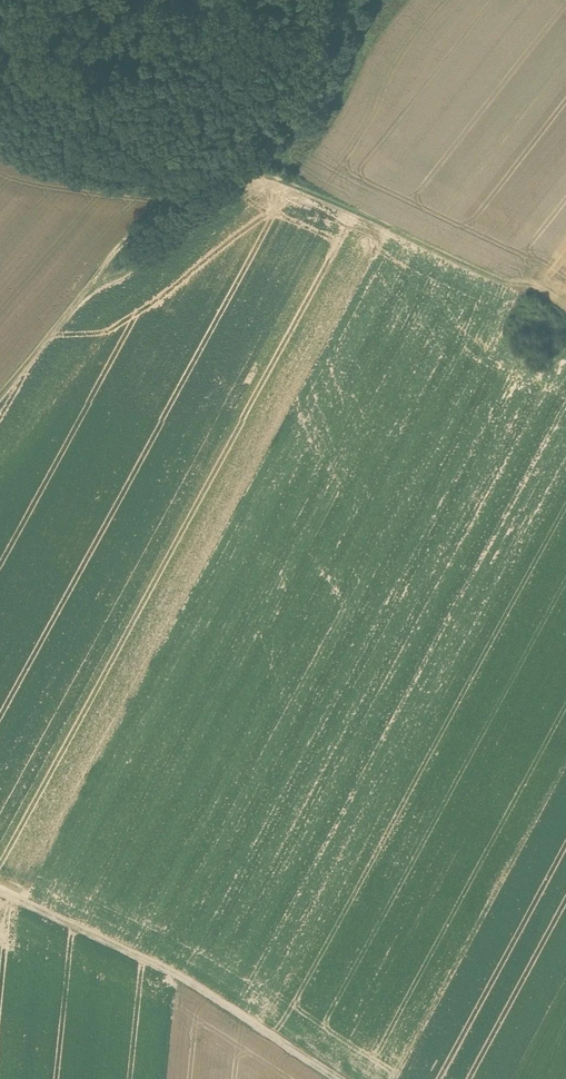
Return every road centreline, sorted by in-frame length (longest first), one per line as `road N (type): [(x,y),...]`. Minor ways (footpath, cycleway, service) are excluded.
road 1 (track): [(312,0),(304,50),(289,84),(111,261),(0,399)]
road 2 (track): [(111,261),(125,264),(245,170),(515,287)]
road 3 (track): [(352,1078),(178,965),(0,883)]
road 4 (track): [(191,187),(131,182),(0,146)]

